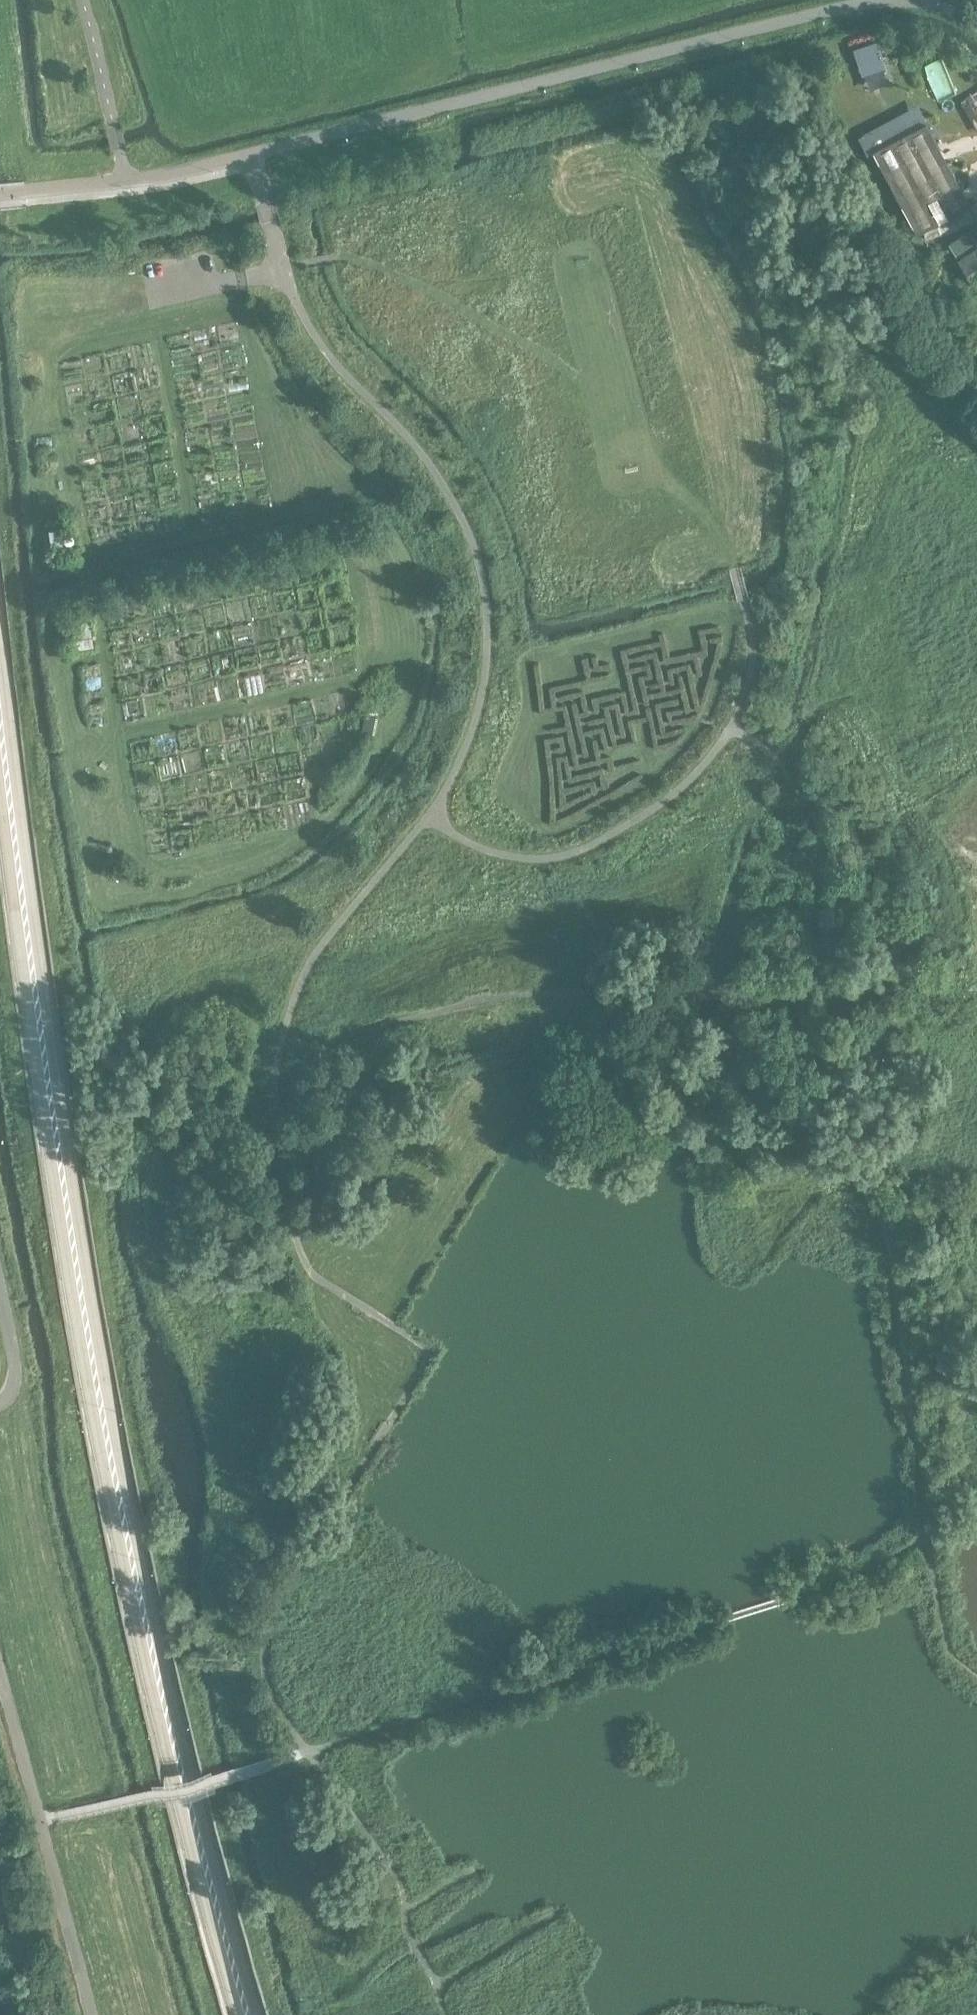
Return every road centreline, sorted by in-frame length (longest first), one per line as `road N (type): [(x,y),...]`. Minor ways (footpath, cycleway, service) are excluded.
road 1 (unclassified): [(0,194),(127,181),(253,154),(883,0)]

